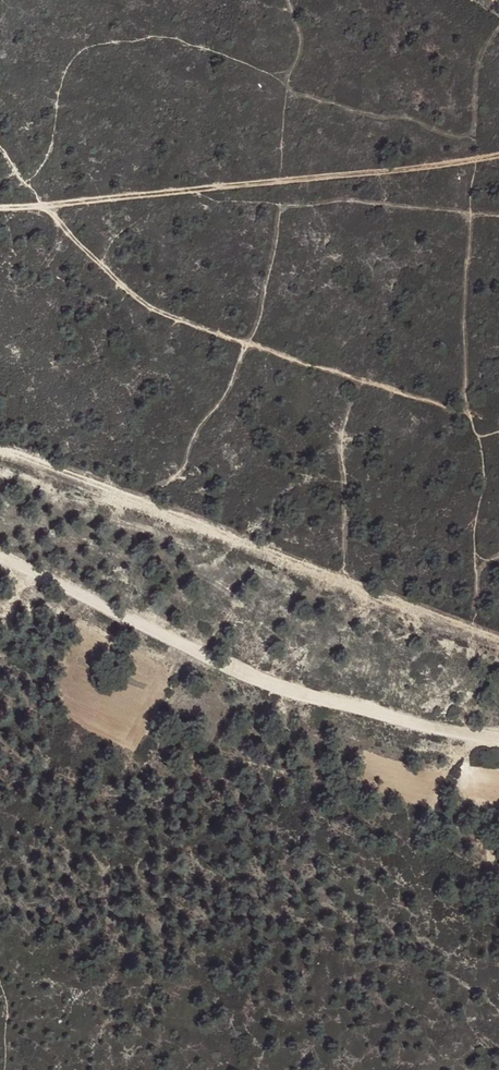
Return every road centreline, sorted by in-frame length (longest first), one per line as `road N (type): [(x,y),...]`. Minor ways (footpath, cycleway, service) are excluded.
road 1 (track): [(0,555),(262,682),(498,742)]
road 2 (track): [(0,445),(498,637)]
road 3 (track): [(40,206),(498,154)]

